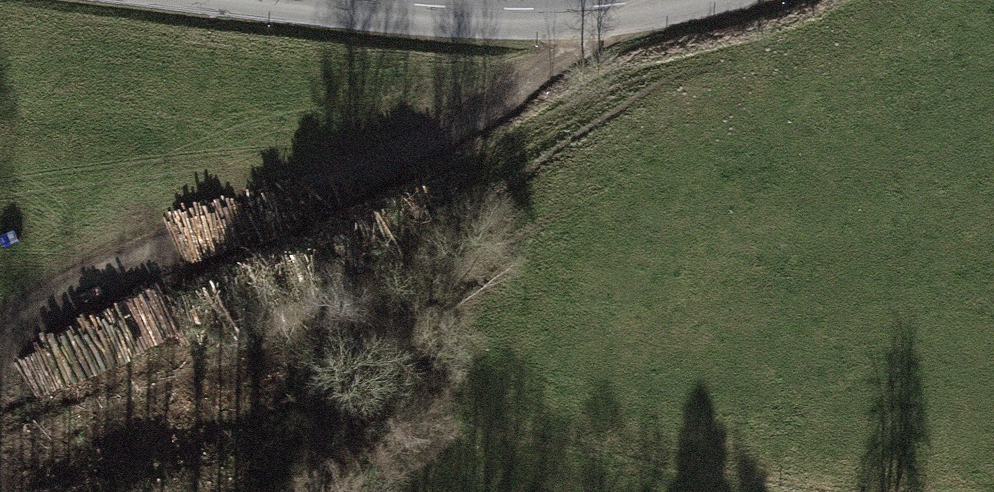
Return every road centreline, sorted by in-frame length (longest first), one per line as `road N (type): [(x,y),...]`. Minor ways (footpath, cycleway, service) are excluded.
road 1 (track): [(0,340),(19,317),(89,273),(366,171),(498,104),(586,43),(608,7)]
road 2 (tertiary): [(344,0),(543,11),(643,0)]

